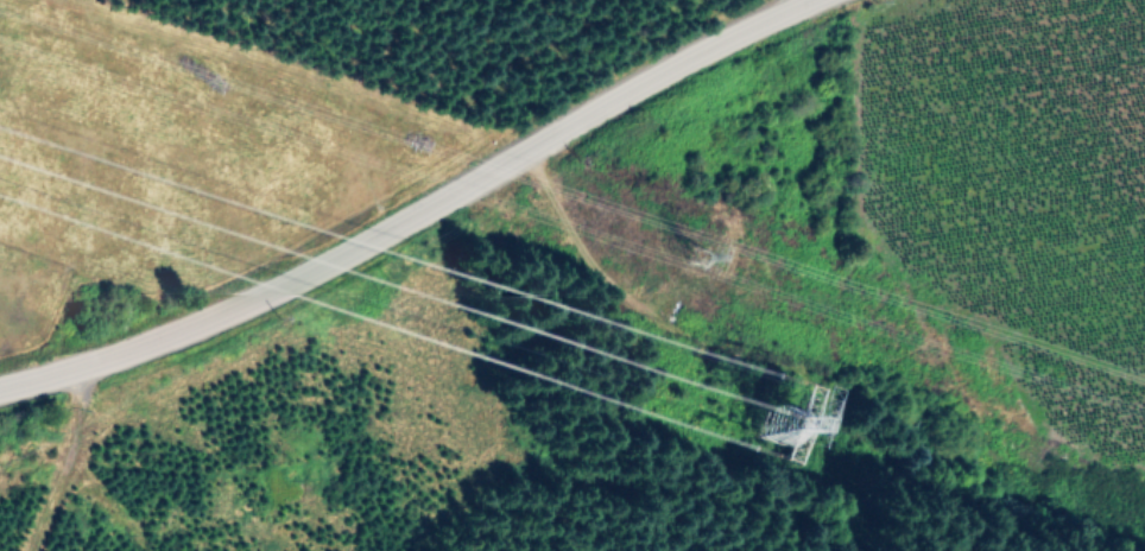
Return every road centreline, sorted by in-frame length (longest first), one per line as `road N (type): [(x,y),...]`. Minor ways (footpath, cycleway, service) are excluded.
road 1 (secondary): [(0,389),(233,309),(614,97),(818,0)]
road 2 (track): [(858,458),(808,388),(688,346),(624,312),(557,224),(520,152)]

